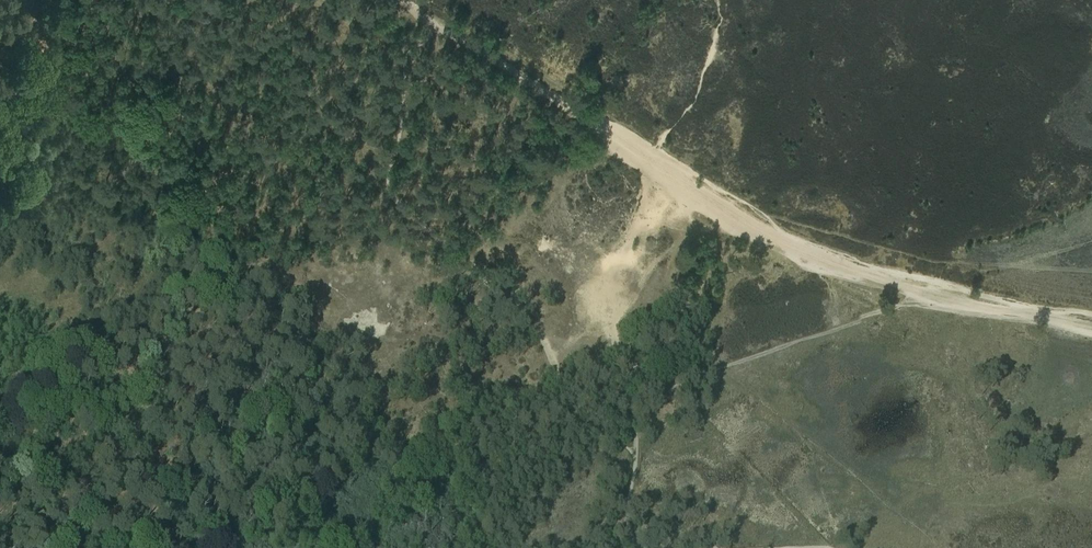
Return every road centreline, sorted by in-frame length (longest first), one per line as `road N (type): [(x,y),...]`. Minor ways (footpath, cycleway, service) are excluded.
road 1 (track): [(428,25),(764,235),(829,267),(925,297)]
road 2 (track): [(636,451),(603,434),(560,383),(542,337),(388,191),(416,43),(428,25)]
road 3 (track): [(925,297),(1091,330)]
road 4 (track): [(675,547),(636,542),(624,519),(636,451)]

